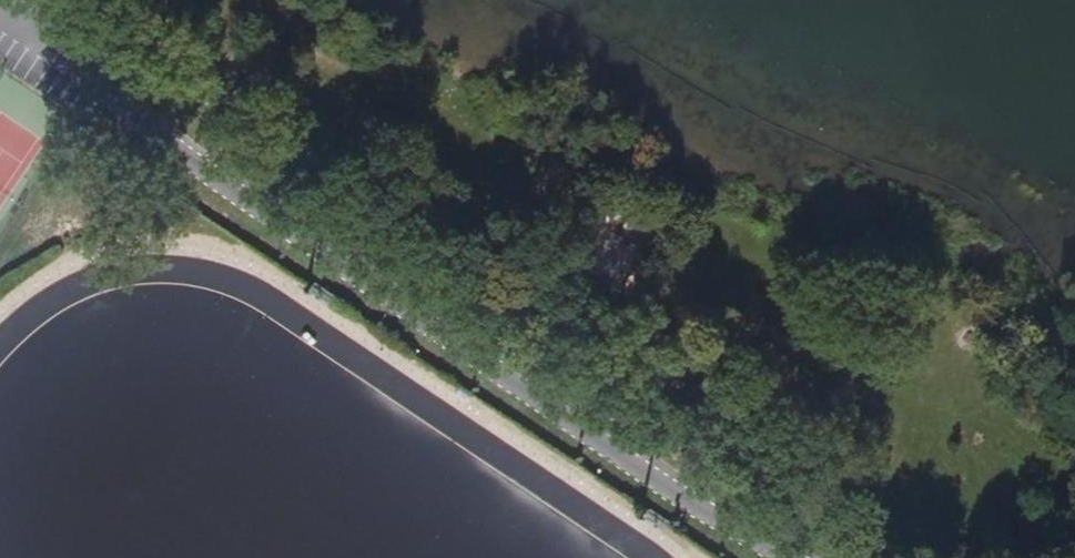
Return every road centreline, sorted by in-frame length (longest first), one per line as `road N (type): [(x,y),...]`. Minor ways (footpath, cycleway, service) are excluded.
road 1 (unclassified): [(0,11),(266,219),(774,557)]

